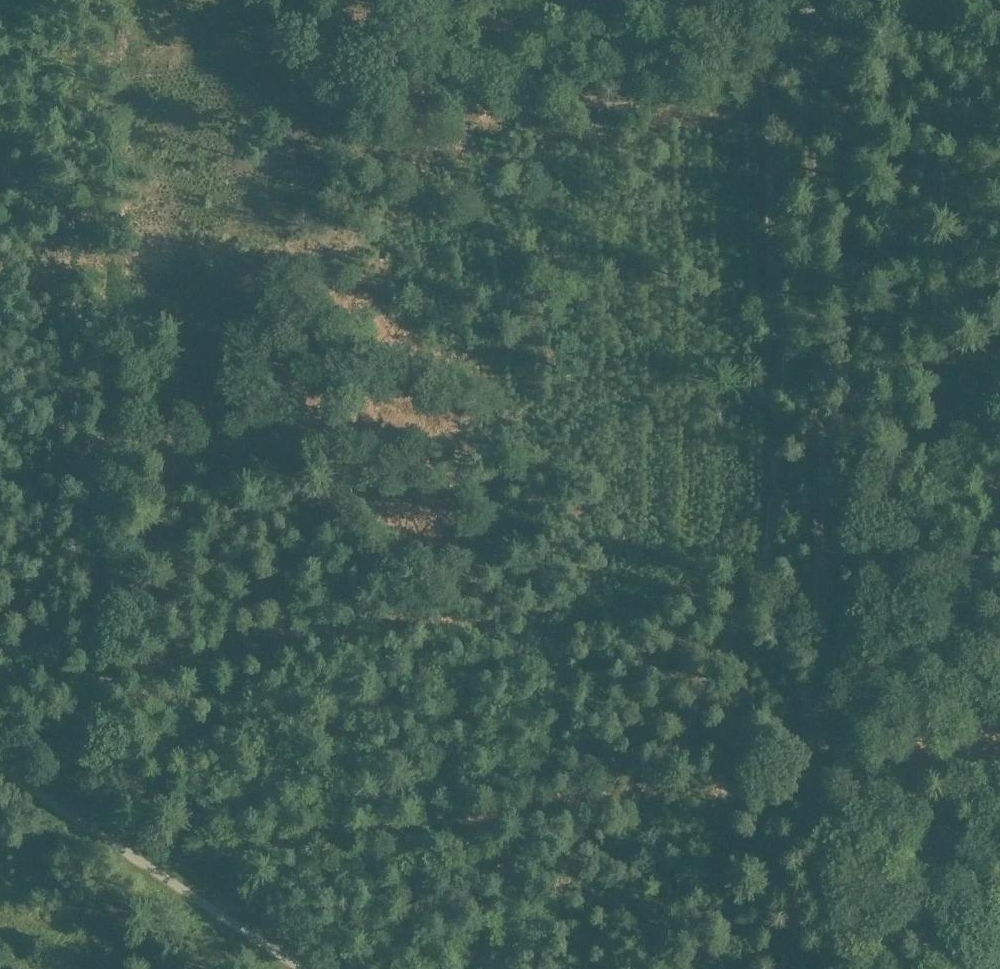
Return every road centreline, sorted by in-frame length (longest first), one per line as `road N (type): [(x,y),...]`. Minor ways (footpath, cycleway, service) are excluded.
road 1 (track): [(766,0),(772,543),(589,968)]
road 2 (track): [(836,968),(808,0)]

